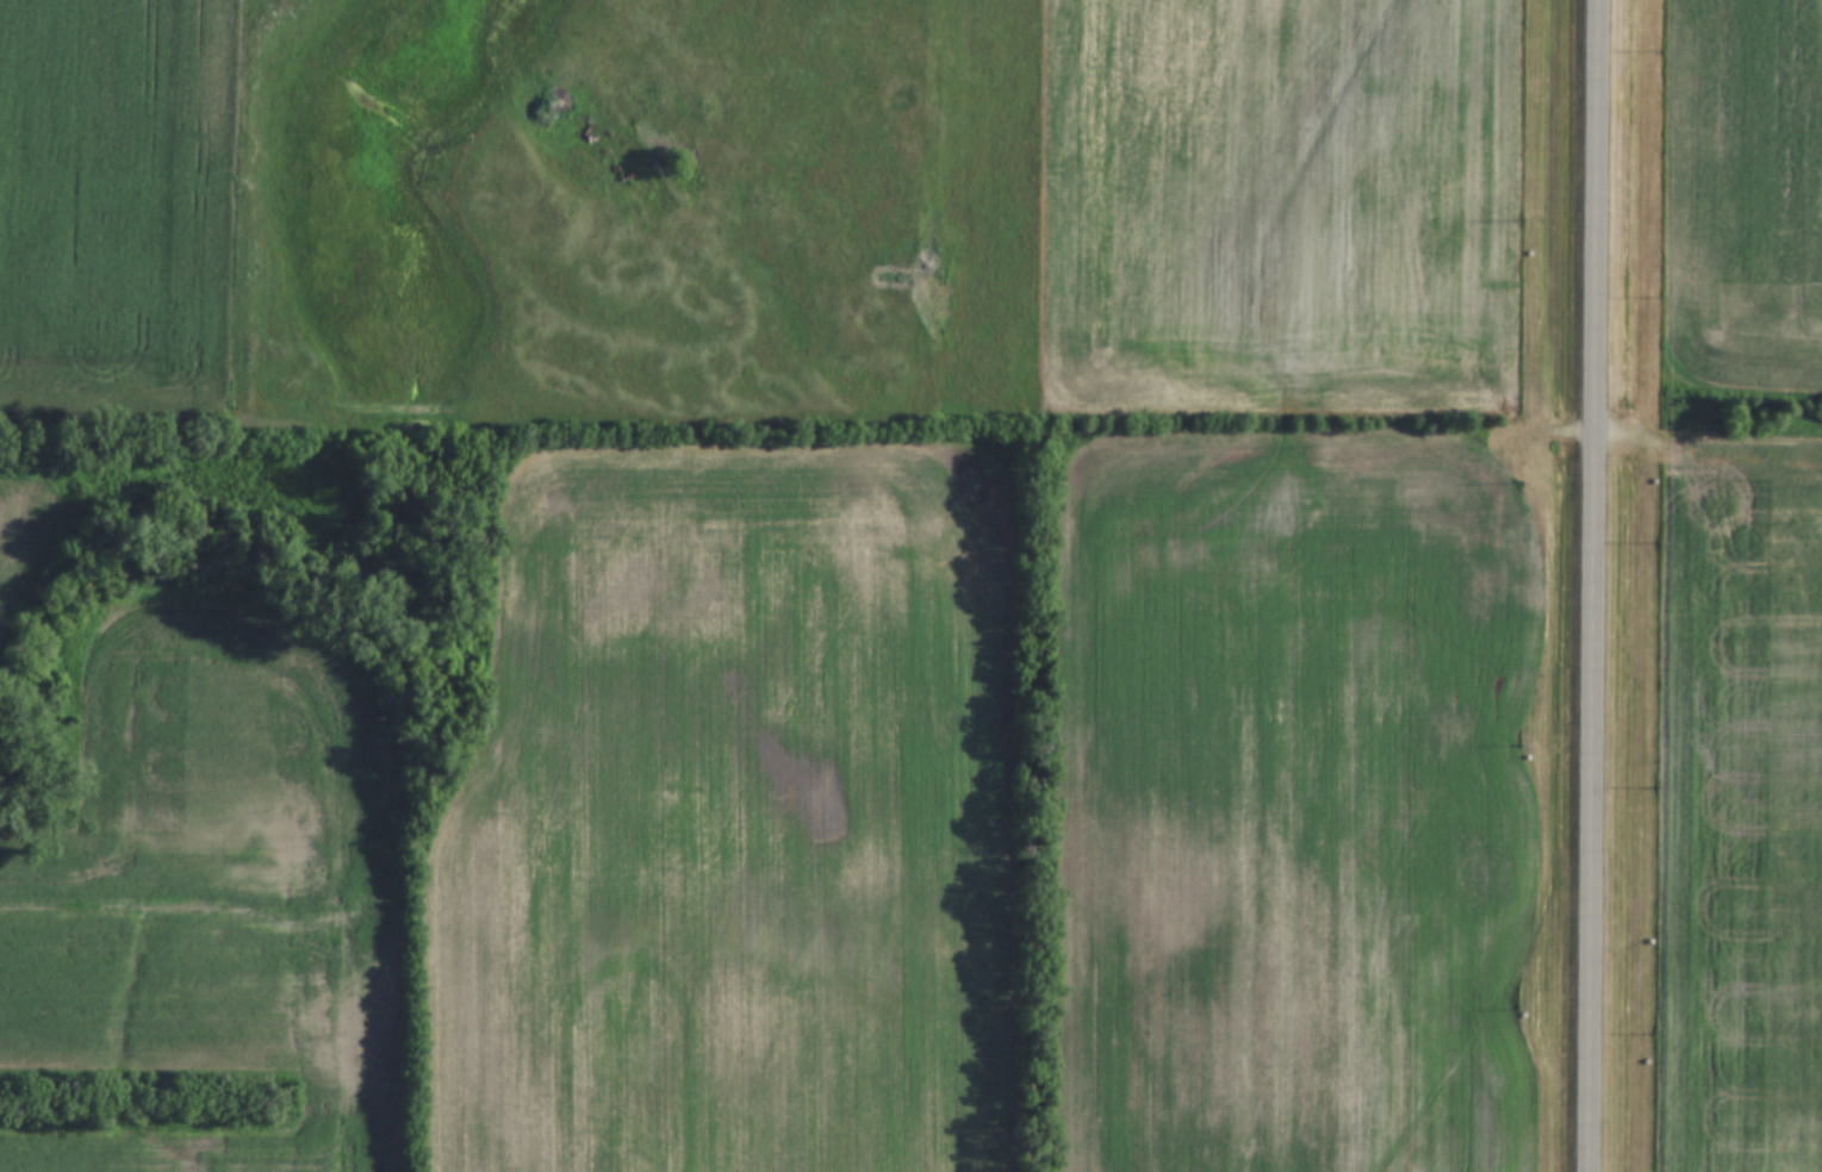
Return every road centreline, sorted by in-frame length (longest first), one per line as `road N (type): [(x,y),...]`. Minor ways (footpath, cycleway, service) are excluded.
road 1 (tertiary): [(1596,1171),(1603,0)]

